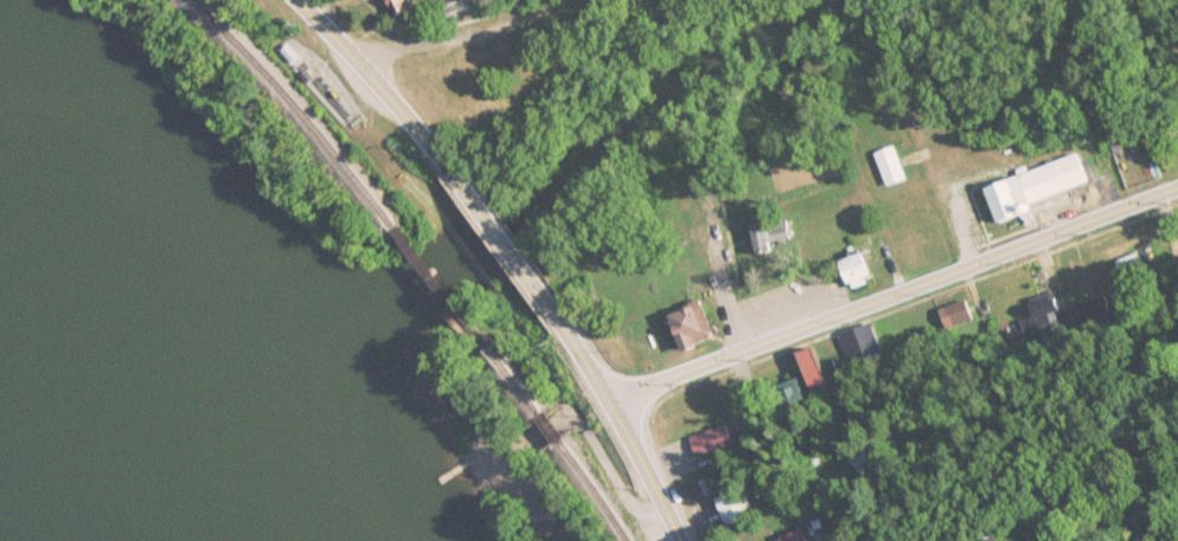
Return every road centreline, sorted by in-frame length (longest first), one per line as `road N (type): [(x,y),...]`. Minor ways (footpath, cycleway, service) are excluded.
road 1 (residential): [(604,401),(1177,187)]
road 2 (secondary): [(676,540),(561,326)]
road 3 (residential): [(354,58),(543,18),(574,0)]
road 4 (secondary): [(561,326),(504,238),(431,152)]
road 5 (secondary): [(431,152),(295,0)]

